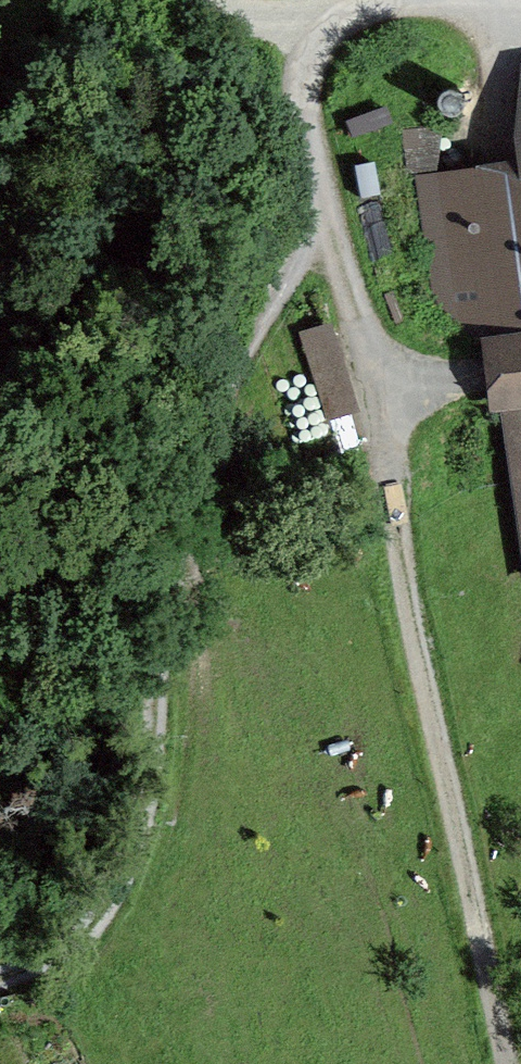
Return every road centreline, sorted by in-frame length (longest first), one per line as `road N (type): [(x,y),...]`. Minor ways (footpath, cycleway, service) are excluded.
road 1 (track): [(0,990),(61,964),(91,937),(111,901),(131,836),(150,641),(176,527),(219,387),(315,214)]
road 2 (track): [(376,405),(424,718),(503,1063)]
road 3 (track): [(142,0),(316,43)]

